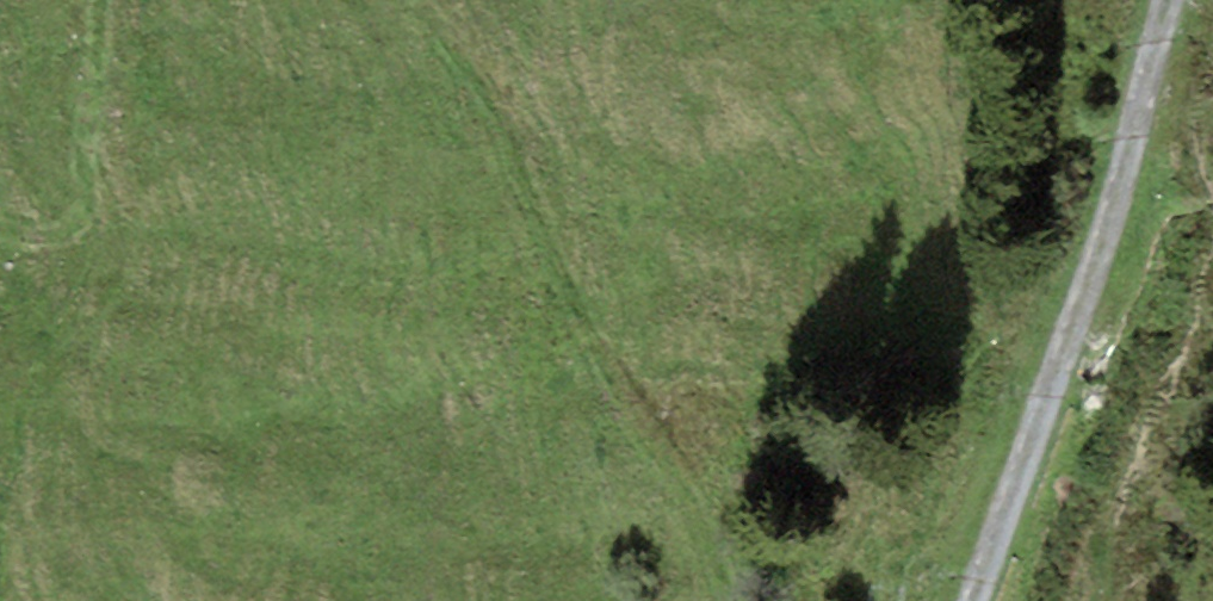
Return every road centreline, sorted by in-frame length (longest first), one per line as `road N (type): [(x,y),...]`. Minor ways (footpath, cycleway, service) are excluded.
road 1 (track): [(414,0),(473,85),(773,600)]
road 2 (track): [(1176,0),(1167,64),(964,600)]
road 3 (track): [(7,600),(84,227),(99,0)]

